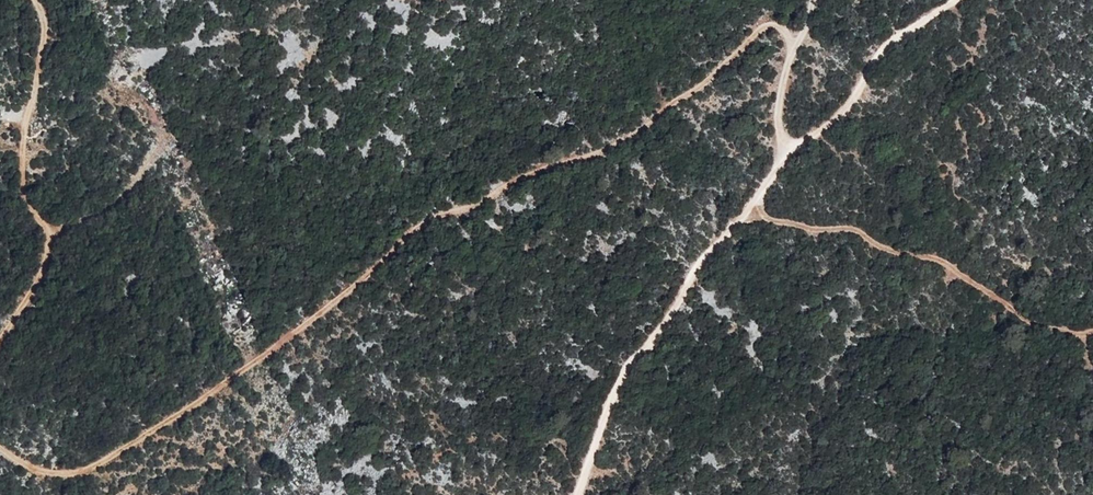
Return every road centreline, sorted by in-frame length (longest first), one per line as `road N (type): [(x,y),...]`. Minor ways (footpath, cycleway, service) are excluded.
road 1 (track): [(0,452),(38,472),(84,471),(261,358),(375,272),(421,224),(484,202),(537,165),(598,155),(628,138),(768,23),(803,39)]
road 2 (track): [(572,494),(620,382),(694,283),(707,251),(747,217),(784,156),(856,93),(885,43),(952,0)]
road 3 (track): [(0,344),(49,255),(49,231),(27,200),(22,160),(44,17),(33,0)]
road 4 (track): [(753,207),(784,223),(851,229),(927,257),(1025,320),(1092,332)]
road 5 (track): [(803,39),(786,80),(784,156)]

